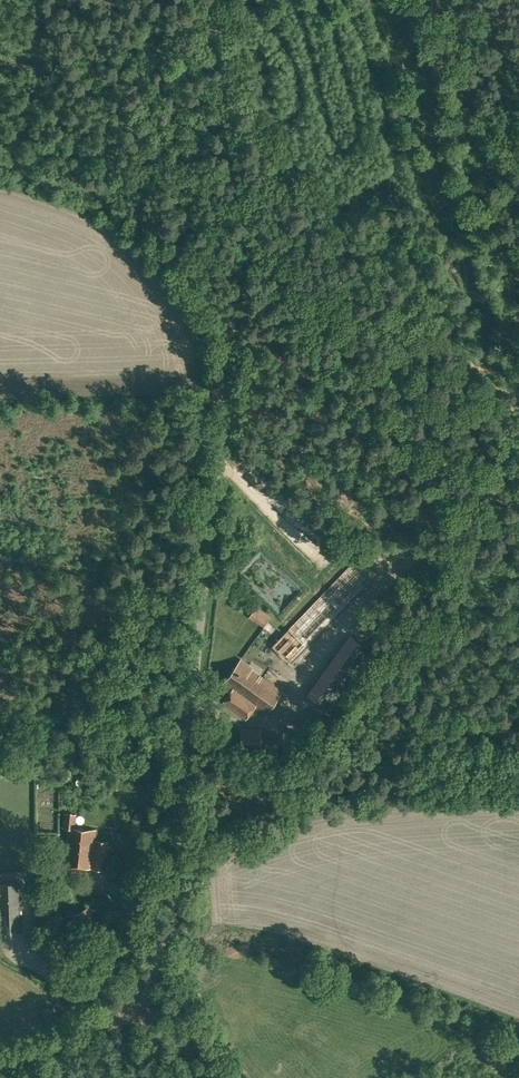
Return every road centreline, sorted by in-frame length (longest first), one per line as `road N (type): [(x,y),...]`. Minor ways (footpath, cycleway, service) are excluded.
road 1 (unclassified): [(135,1004),(176,887),(232,320),(249,239)]
road 2 (unclassified): [(518,501),(486,484),(249,239)]
road 3 (unclassified): [(249,239),(209,0)]

